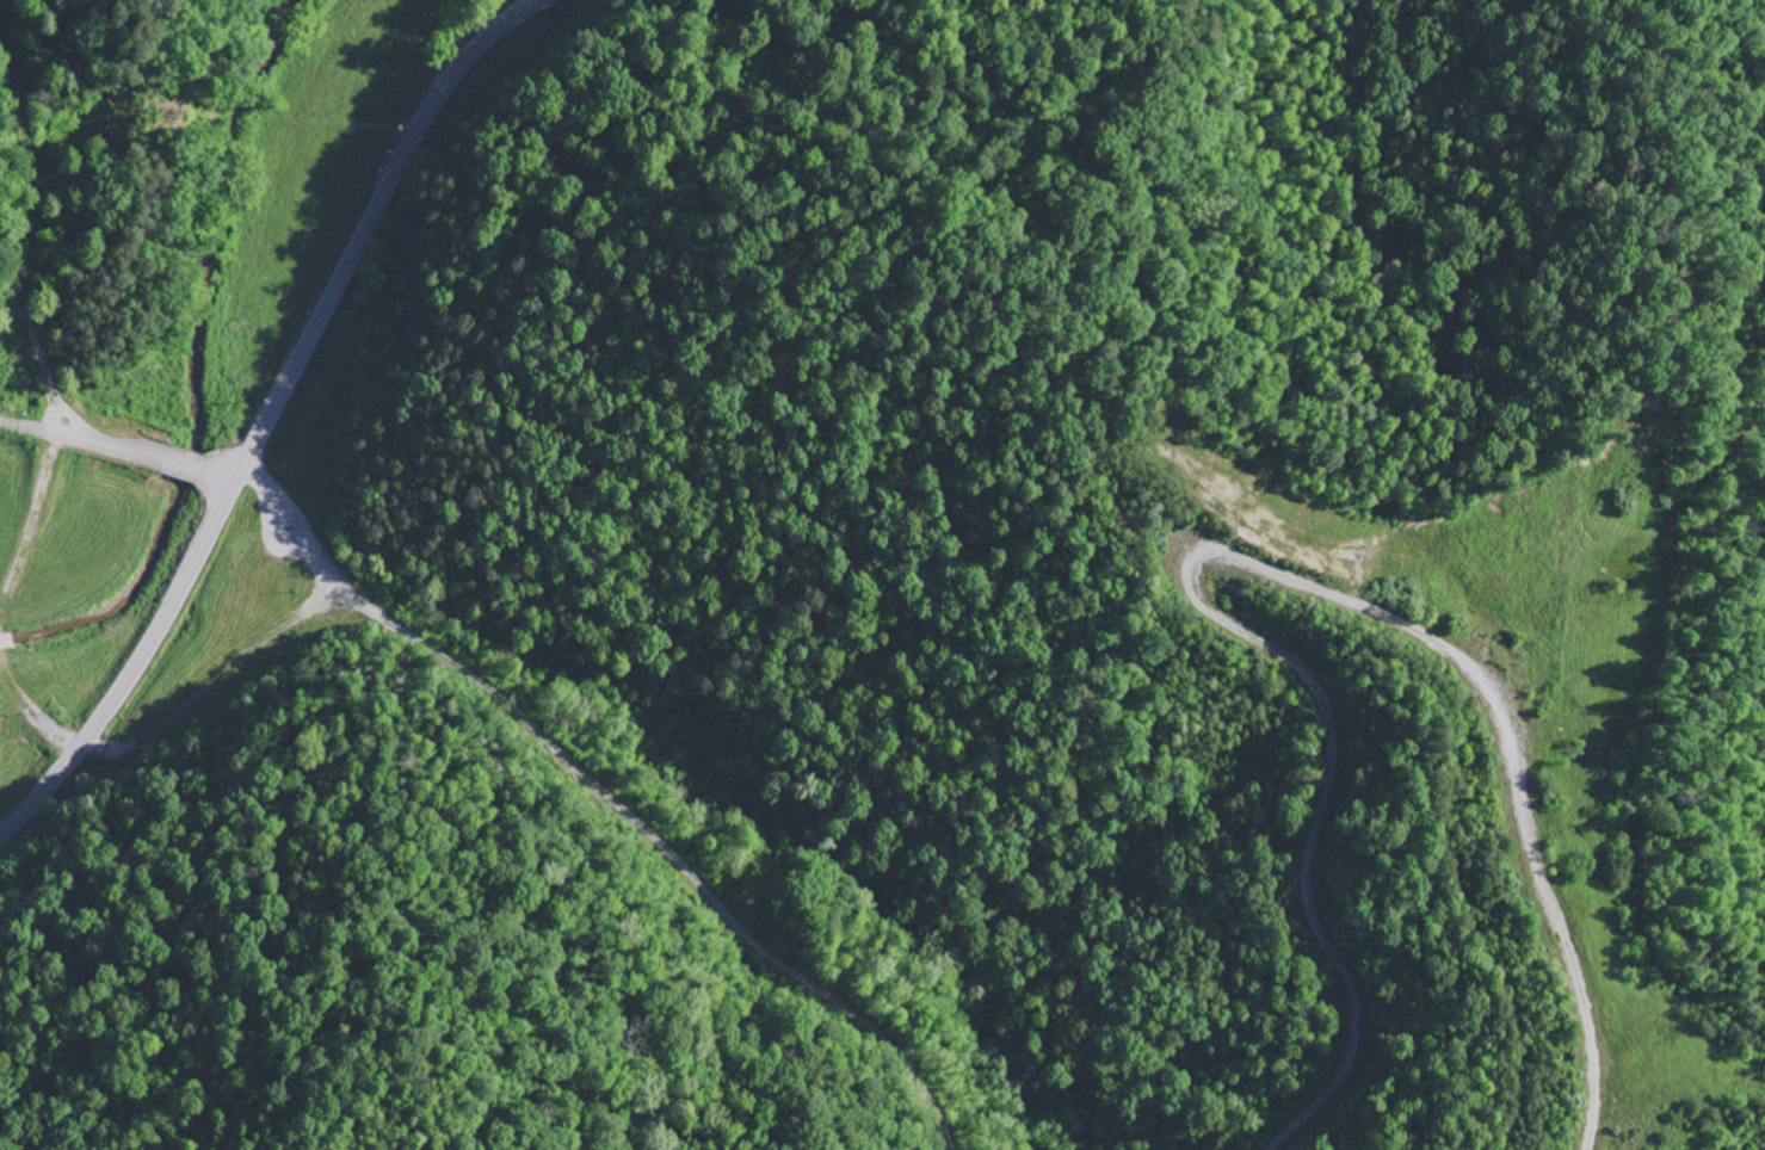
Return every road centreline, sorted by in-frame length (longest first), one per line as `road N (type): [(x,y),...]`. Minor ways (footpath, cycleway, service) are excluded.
road 1 (secondary): [(544,0),(473,57),(426,118),(146,650),(93,730),(0,836)]
road 2 (track): [(74,441),(50,396),(35,307),(41,211),(0,82)]
road 3 (residential): [(240,474),(74,441)]

